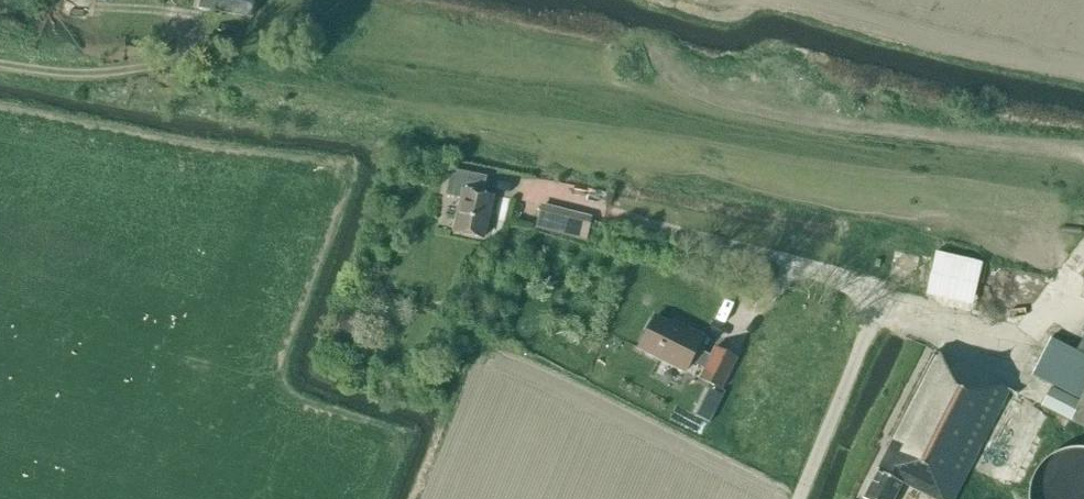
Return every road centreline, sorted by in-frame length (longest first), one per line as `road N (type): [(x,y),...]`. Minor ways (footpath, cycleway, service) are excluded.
road 1 (unclassified): [(796,498),(885,295)]

